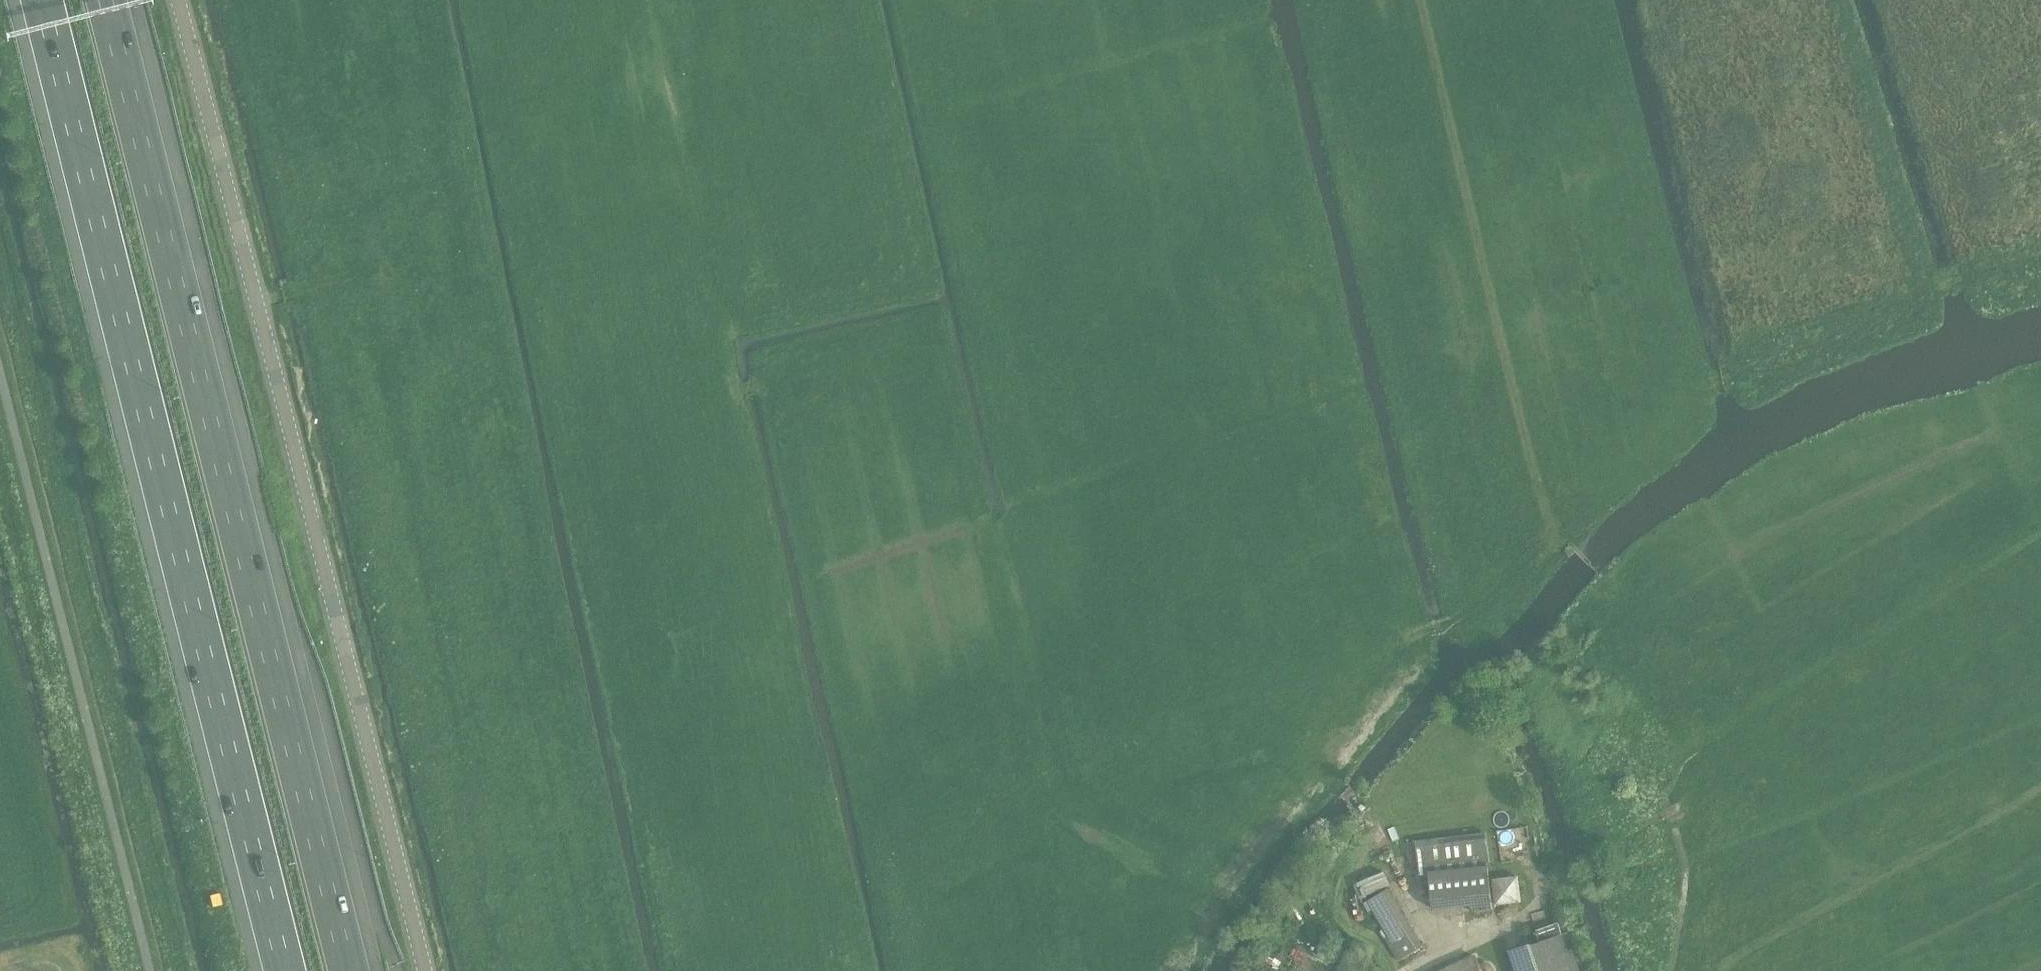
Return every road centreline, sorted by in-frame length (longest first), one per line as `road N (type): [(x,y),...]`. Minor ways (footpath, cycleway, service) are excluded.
road 1 (unclassified): [(422,970),(176,0)]
road 2 (motorway): [(41,0),(284,970)]
road 3 (motorway): [(348,970),(105,0)]
road 4 (track): [(1571,547),(1543,508),(1421,0)]

